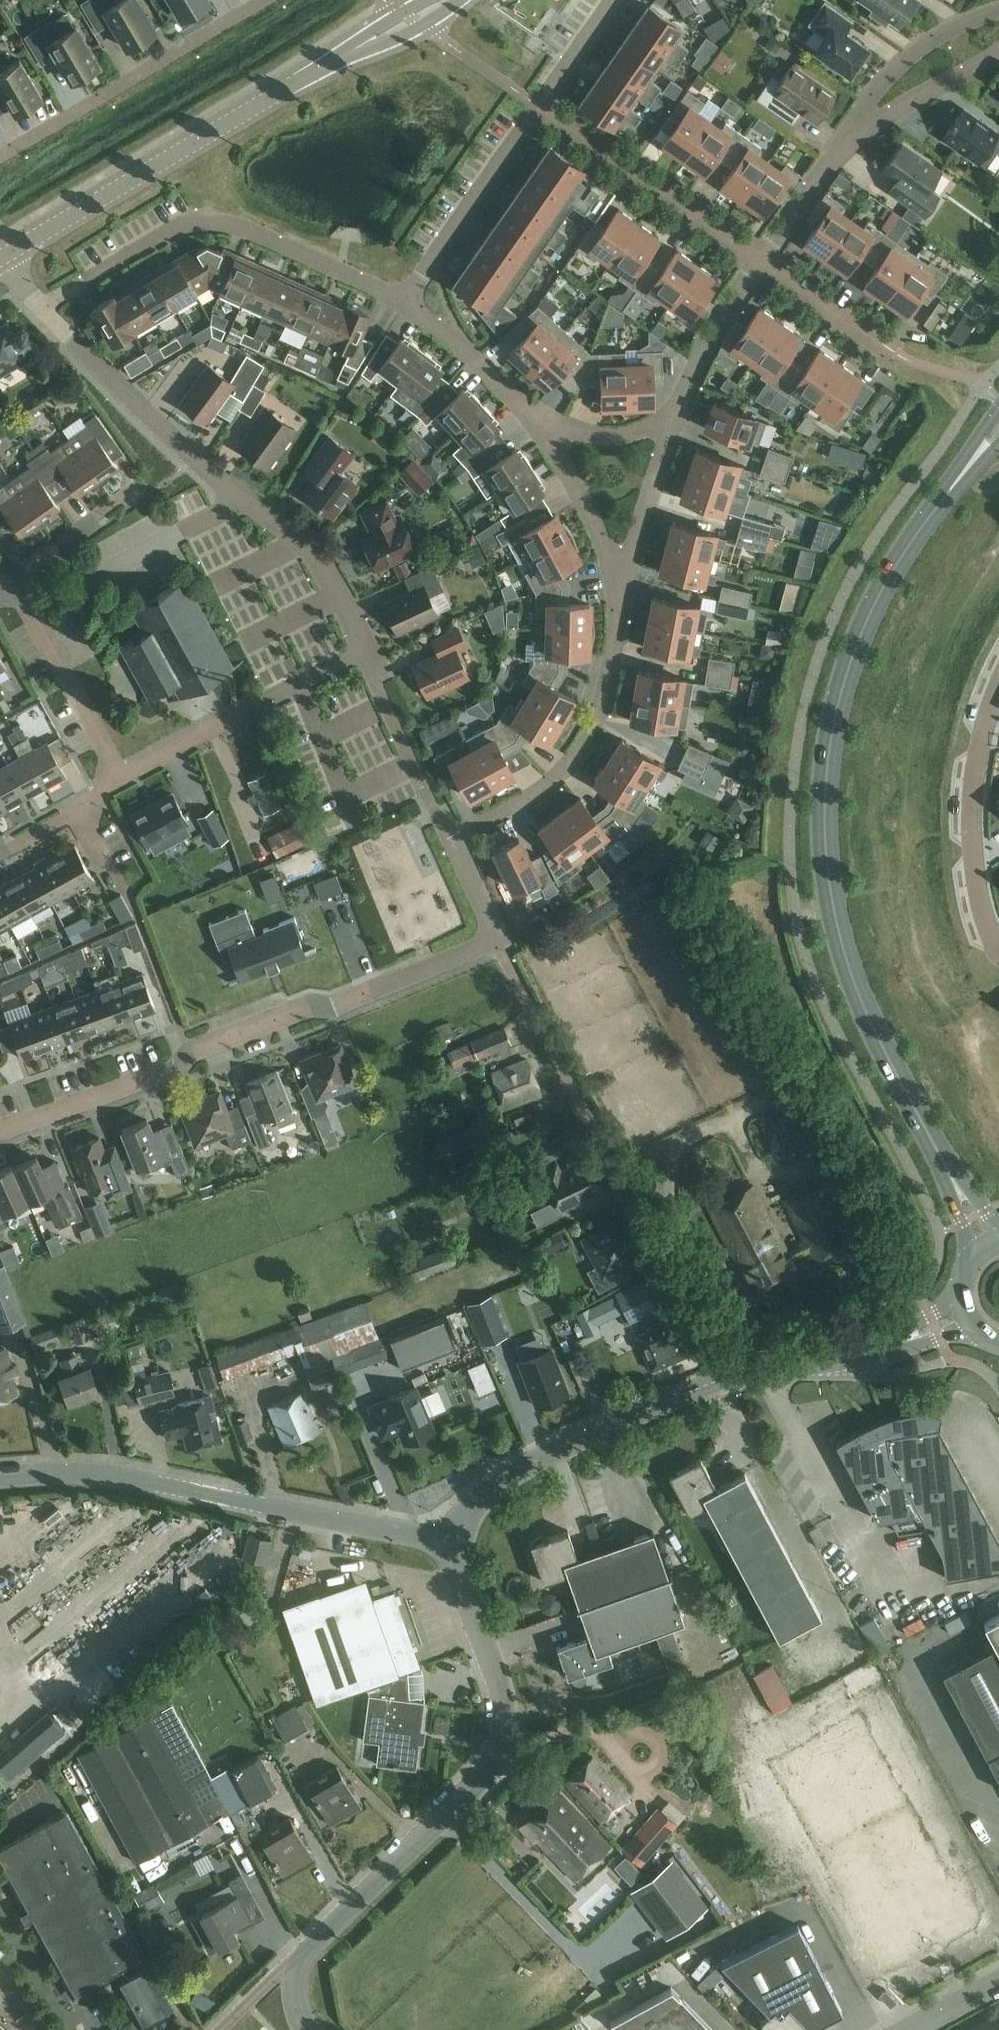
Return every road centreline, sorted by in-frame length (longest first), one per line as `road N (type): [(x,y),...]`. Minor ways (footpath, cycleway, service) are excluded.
road 1 (secondary): [(989,1244),(864,1006),(831,893),(825,814),(841,694),(868,618),(907,547),(998,425)]
road 2 (residential): [(0,1132),(497,940)]
road 3 (tertiary): [(443,0),(0,251)]
road 4 (unclassified): [(305,1952),(485,1774),(501,1744),(505,1697),(464,1588),(457,1539)]
road 5 (residential): [(728,1376),(497,940)]
road 6 (residential): [(364,650),(332,582),(301,541),(194,461),(38,306)]
road 7 (tertiary): [(0,1476),(132,1478),(457,1539)]
road 8 (residential): [(38,306),(173,227),(220,221),(398,299)]
road 9 (tertiary): [(457,1539),(463,1514),(522,1467),(728,1376)]
road 10 (residential): [(270,0),(0,155)]
road 11 (residential): [(616,612),(602,708),(579,751),(545,786),(455,837)]
road 12 (residential): [(121,780),(364,650)]
road 13 (residential): [(758,256),(540,106)]
road 14 (tertiary): [(728,1376),(840,1360),(965,1316)]
road 15 (residential): [(540,106),(398,299)]
road 16 (residential): [(828,157),(890,68),(936,31),(998,10)]
road 17 (residential): [(998,712),(985,826),(997,930)]
road 18 (residential): [(121,780),(17,590)]
road 19 (residential): [(616,612),(676,410)]
road 20 (residential): [(455,837),(443,829),(364,650)]
road 21 (residential): [(540,419),(594,518),(616,612)]
road 22 (residential): [(998,49),(828,157)]
road 23 (residential): [(398,299),(461,343),(540,419)]
road 24 (residential): [(676,410),(758,256)]
road 25 (residential): [(17,590),(145,482)]
road 26 (residential): [(891,351),(758,256)]
road 27 (residential): [(540,419),(580,435),(628,436),(676,410)]
road 28 (residential): [(0,847),(121,780)]
road 29 (residential): [(608,0),(540,106)]
road 30 (residential): [(758,256),(828,157)]

